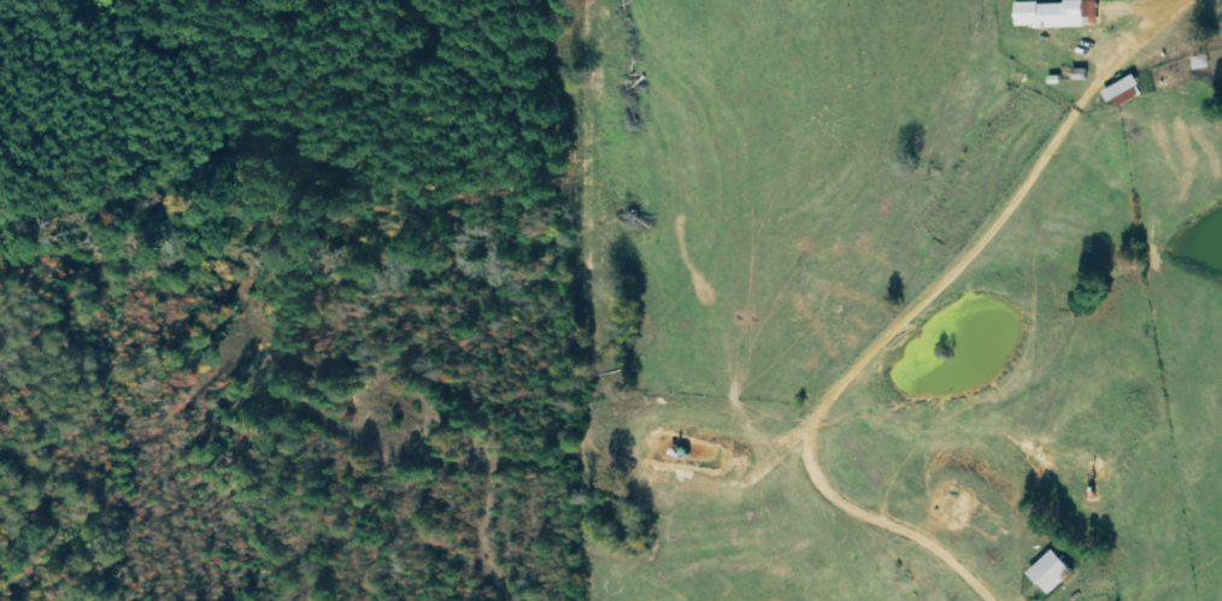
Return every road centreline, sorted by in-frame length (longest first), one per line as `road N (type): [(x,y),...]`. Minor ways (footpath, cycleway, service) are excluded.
road 1 (residential): [(1182,0),(1097,76),(973,244),(852,363),(812,416),(805,448),(815,477),(840,500),(940,547),(994,600)]

